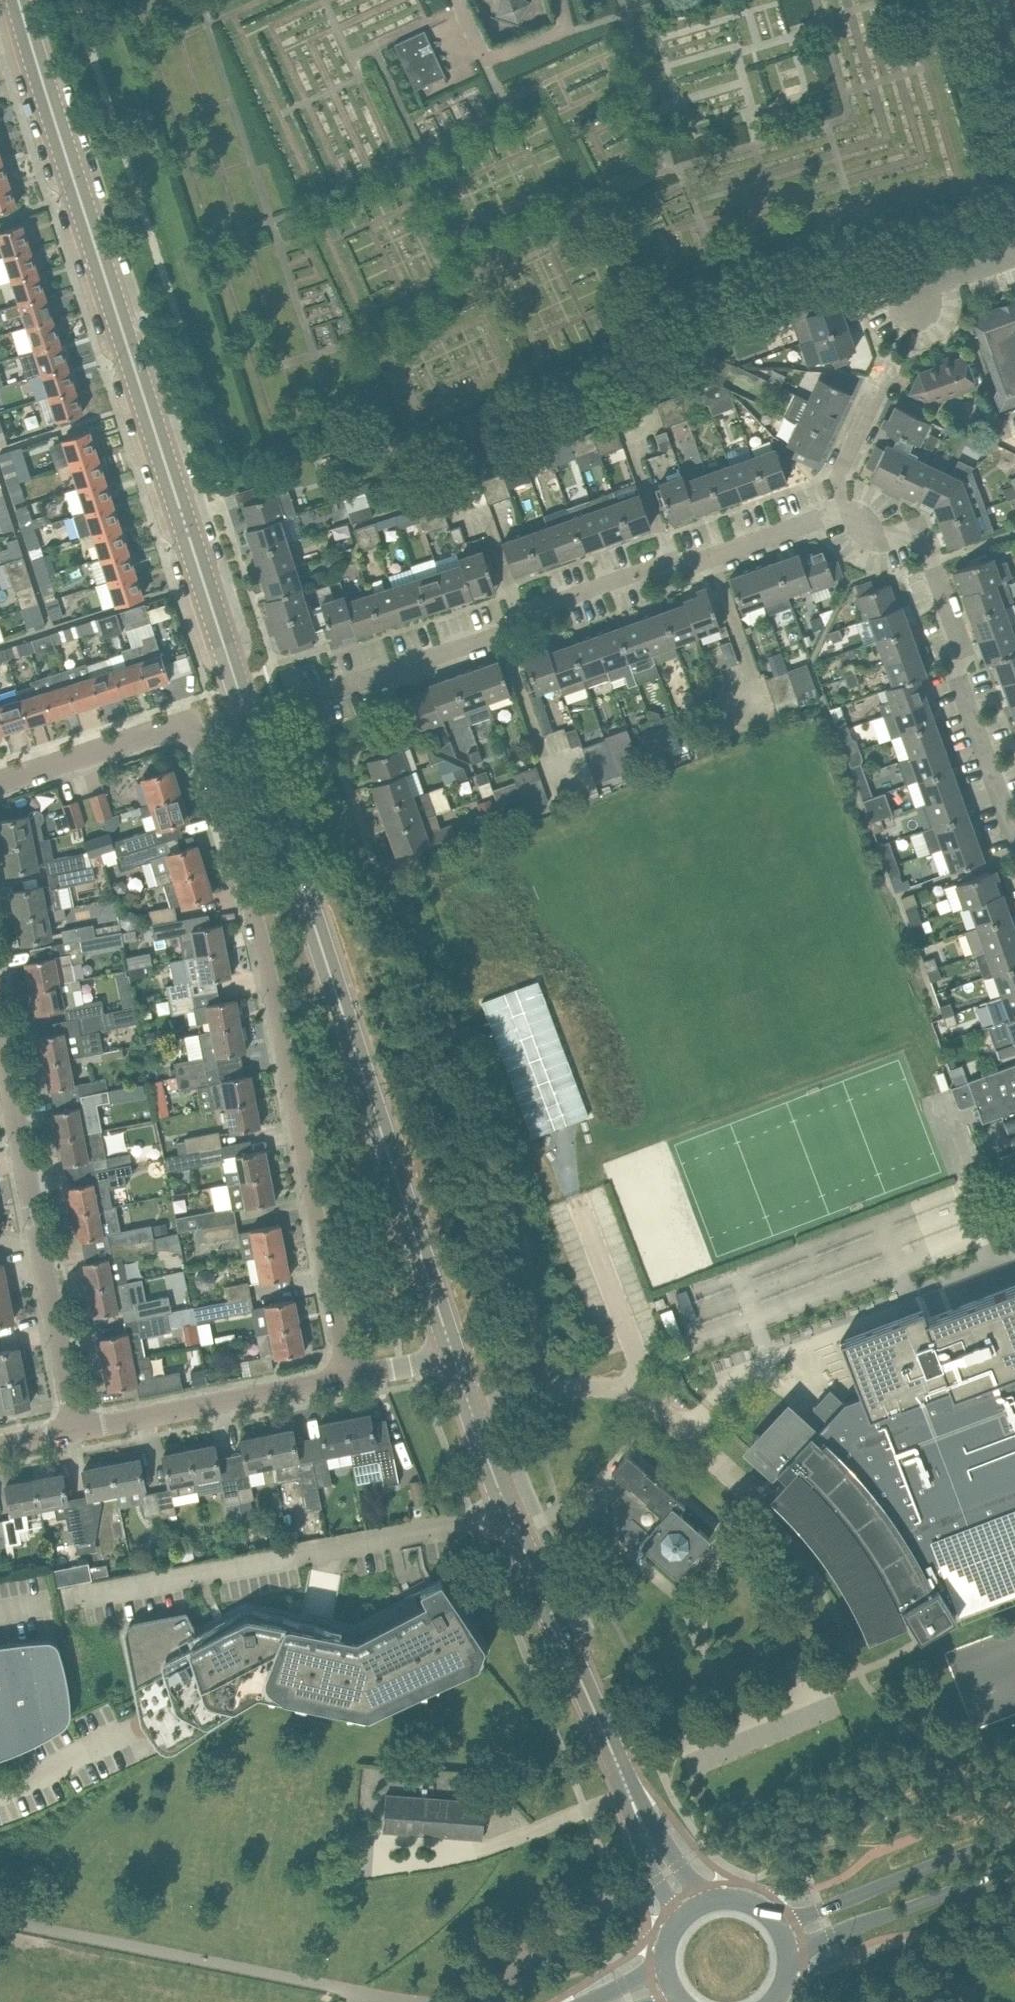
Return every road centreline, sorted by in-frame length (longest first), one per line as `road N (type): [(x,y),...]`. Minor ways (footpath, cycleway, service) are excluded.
road 1 (residential): [(346,1376),(267,973),(195,730),(0,784)]
road 2 (tertiary): [(246,714),(18,0)]
road 3 (tertiary): [(453,1352),(246,714)]
road 4 (residential): [(246,714),(839,509)]
road 5 (tertiary): [(623,1774),(509,1513),(453,1352)]
road 6 (residential): [(76,1429),(16,1141)]
road 7 (residential): [(1014,835),(959,681),(962,648),(931,564)]
road 8 (residential): [(346,1376),(76,1429)]
road 9 (tertiary): [(1014,1833),(774,1923)]
road 10 (tertiary): [(789,1966),(832,1934),(1014,1866)]
road 11 (tertiary): [(623,1774),(655,1880),(678,1926)]
road 12 (tertiary): [(713,1903),(677,1865),(623,1774)]
road 13 (residential): [(839,509),(840,474),(885,360)]
road 14 (residential): [(1014,249),(932,285),(902,325)]

